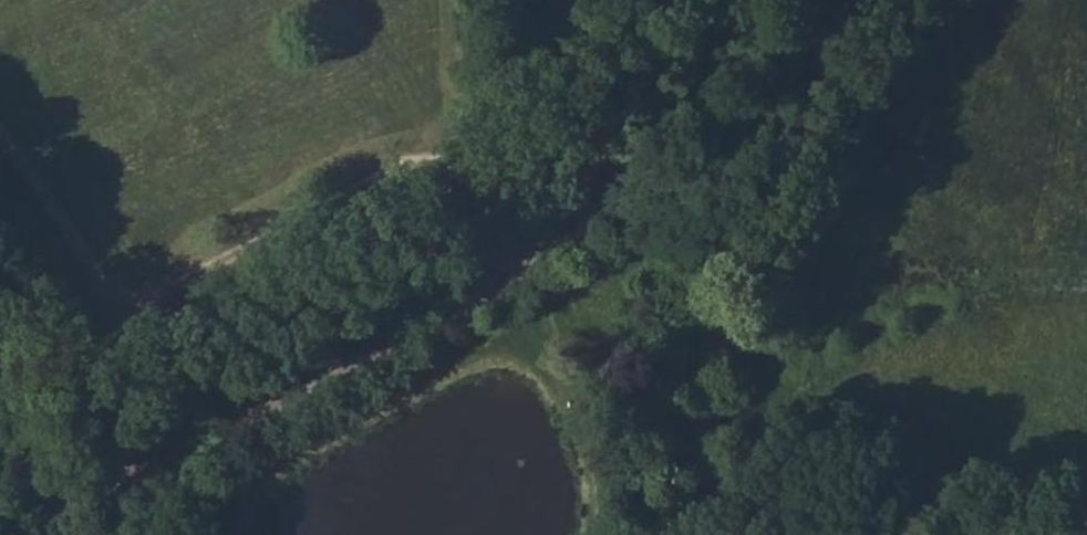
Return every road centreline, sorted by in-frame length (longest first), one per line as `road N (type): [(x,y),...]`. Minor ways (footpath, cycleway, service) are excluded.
road 1 (track): [(0,530),(326,382),(471,301),(559,240),(782,0)]
road 2 (track): [(700,534),(687,491),(682,356),(711,270),(764,184),(845,0)]
road 3 (track): [(126,477),(89,270),(0,138)]

